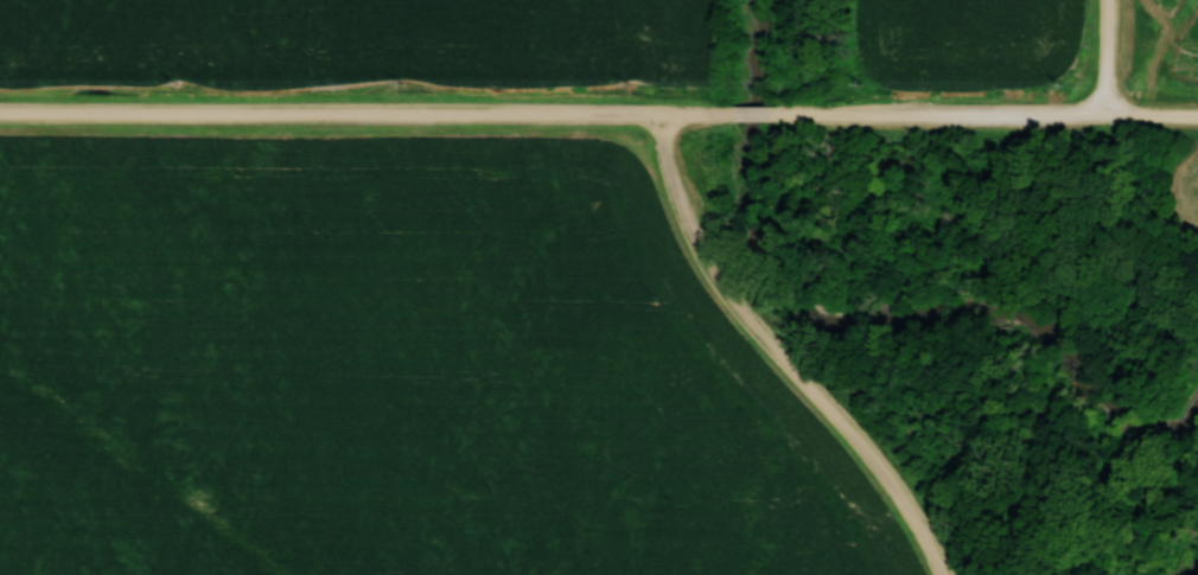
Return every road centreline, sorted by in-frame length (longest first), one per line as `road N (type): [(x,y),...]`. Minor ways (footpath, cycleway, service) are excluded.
road 1 (residential): [(1109,116),(0,114)]
road 2 (residential): [(948,574),(894,481),(719,266),(681,190),(668,114)]

